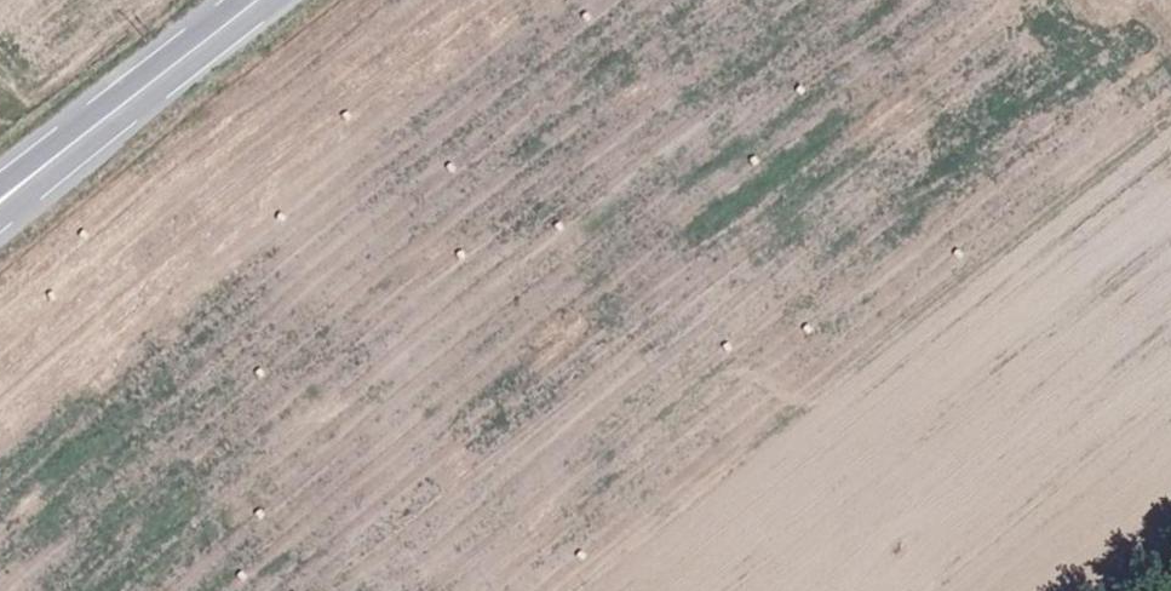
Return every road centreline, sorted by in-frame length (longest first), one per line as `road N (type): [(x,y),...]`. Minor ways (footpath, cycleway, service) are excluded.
road 1 (secondary): [(0,200),(260,0)]

